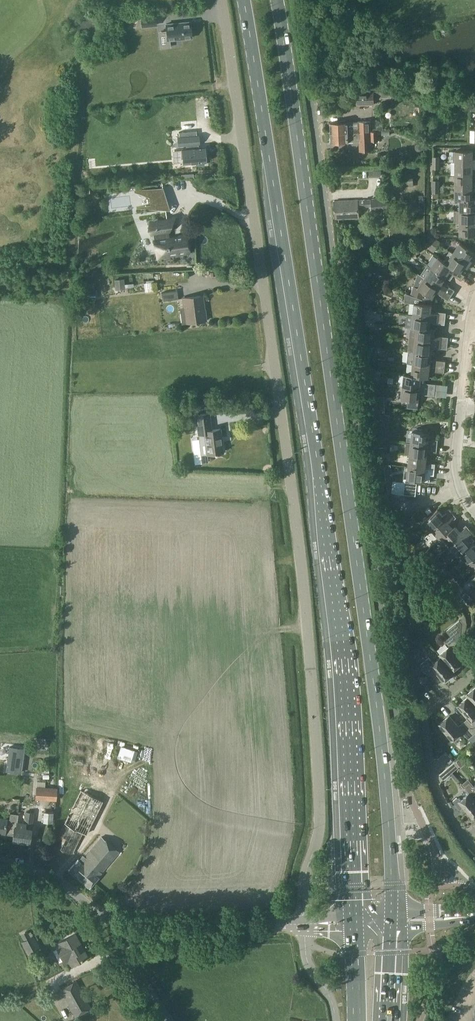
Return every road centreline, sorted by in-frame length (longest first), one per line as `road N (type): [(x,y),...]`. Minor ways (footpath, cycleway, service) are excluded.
road 1 (primary): [(240,0),(339,644),(351,923)]
road 2 (primary): [(391,921),(390,798),(279,0)]
road 3 (unclassified): [(304,900),(320,819),(301,560),(222,0)]
road 4 (unclassified): [(382,622),(303,47)]
road 5 (unclassified): [(382,622),(414,802),(437,851),(464,880)]
road 6 (residential): [(474,836),(468,842),(440,798),(425,713),(474,673)]
road 7 (unclassified): [(305,924),(124,927)]
road 8 (unclassified): [(124,927),(54,879),(0,862)]

